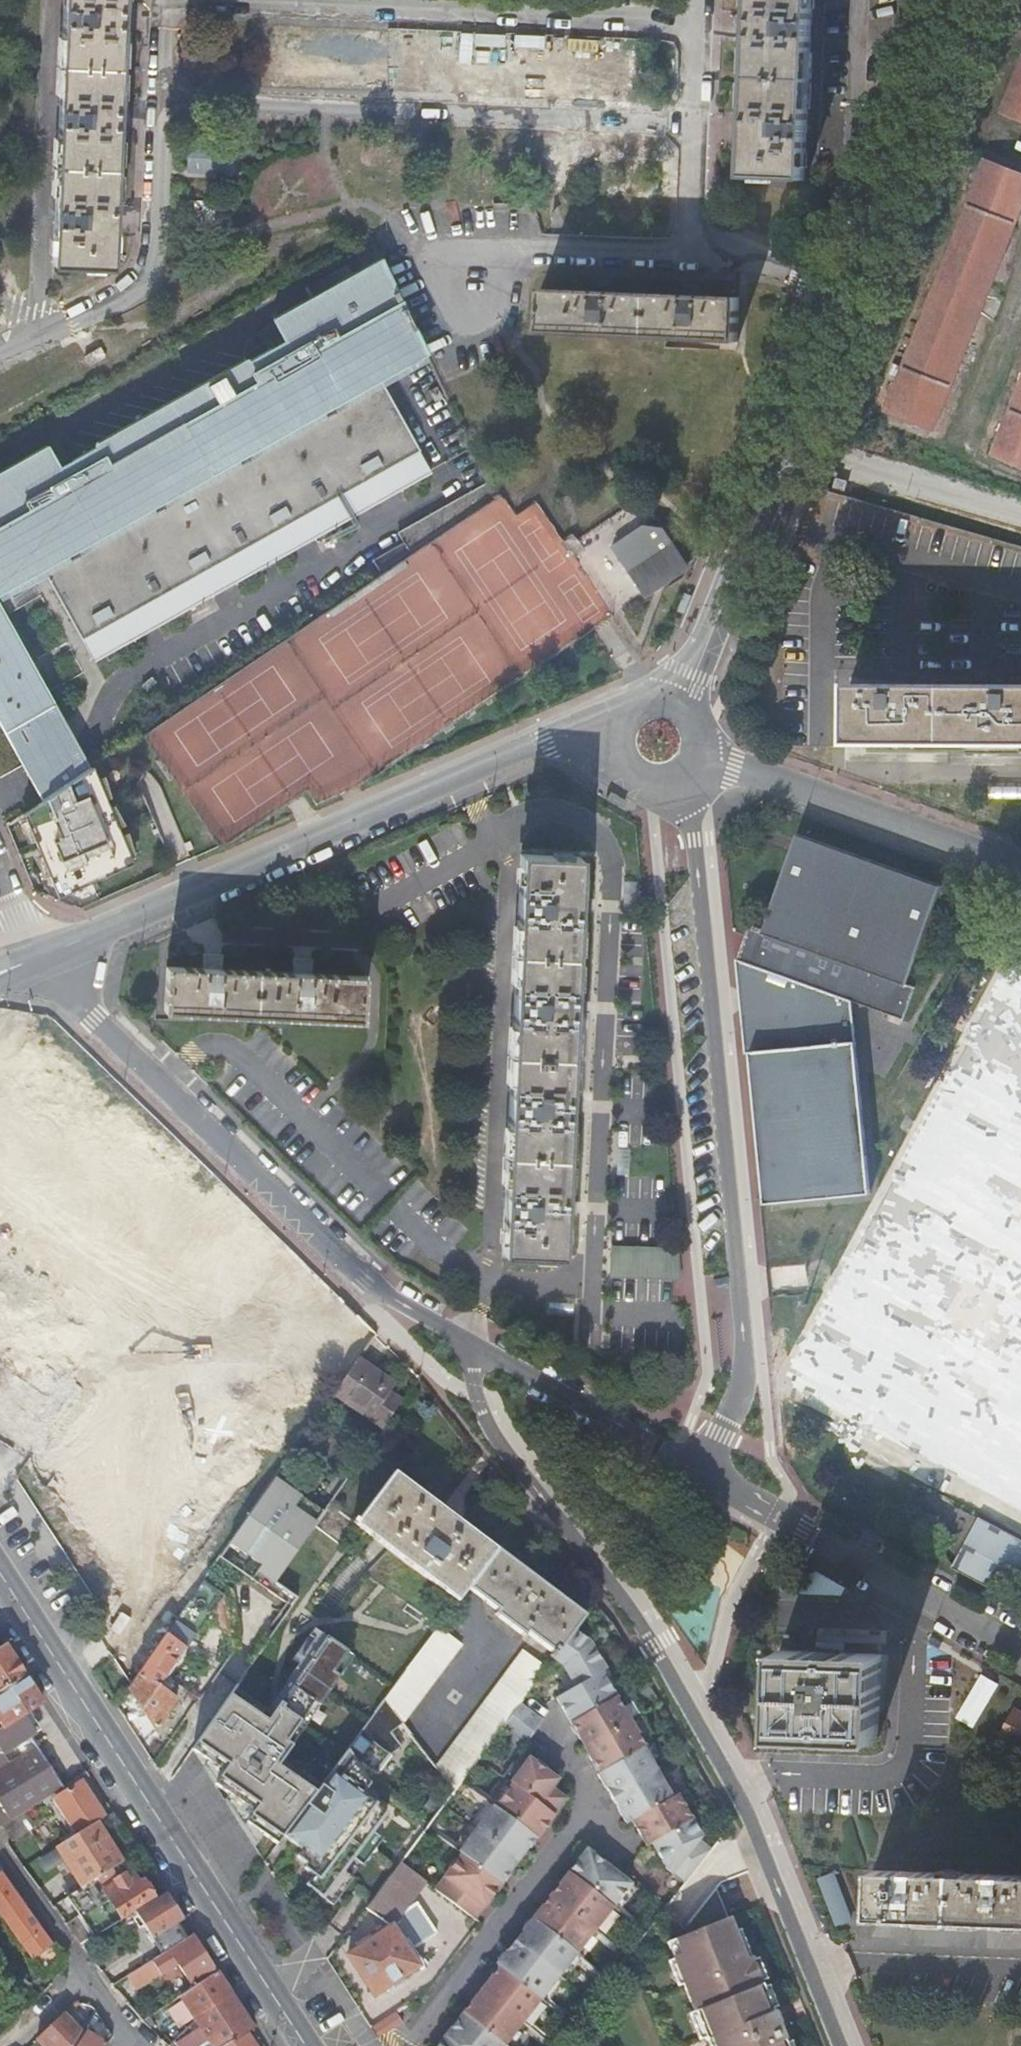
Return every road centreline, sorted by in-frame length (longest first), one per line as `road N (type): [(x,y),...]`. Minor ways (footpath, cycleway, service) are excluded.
road 1 (residential): [(470,1344),(482,1417),(654,1646),(748,1812),(839,2045)]
road 2 (residential): [(709,1478),(746,1361),(692,841),(675,789)]
road 3 (residential): [(38,960),(366,1282),(470,1344)]
road 4 (secondary): [(0,1574),(308,2045)]
road 5 (tertiary): [(545,741),(38,960)]
road 6 (residential): [(163,101),(696,121)]
road 7 (residential): [(700,24),(226,0)]
road 8 (tertiary): [(850,299),(680,698)]
road 9 (residential): [(709,1478),(1020,1652)]
road 10 (residential): [(0,351),(137,285),(153,253),(163,101)]
road 11 (residential): [(1020,873),(705,760)]
road 12 (residential): [(436,251),(758,257)]
road 13 (residential): [(470,1344),(709,1478)]
road 14 (residential): [(0,1853),(132,2045)]
road 15 (residential): [(890,198),(852,172),(859,0)]
road 16 (tertiary): [(967,0),(890,198)]
road 17 (residential): [(696,121),(692,229),(758,257)]

